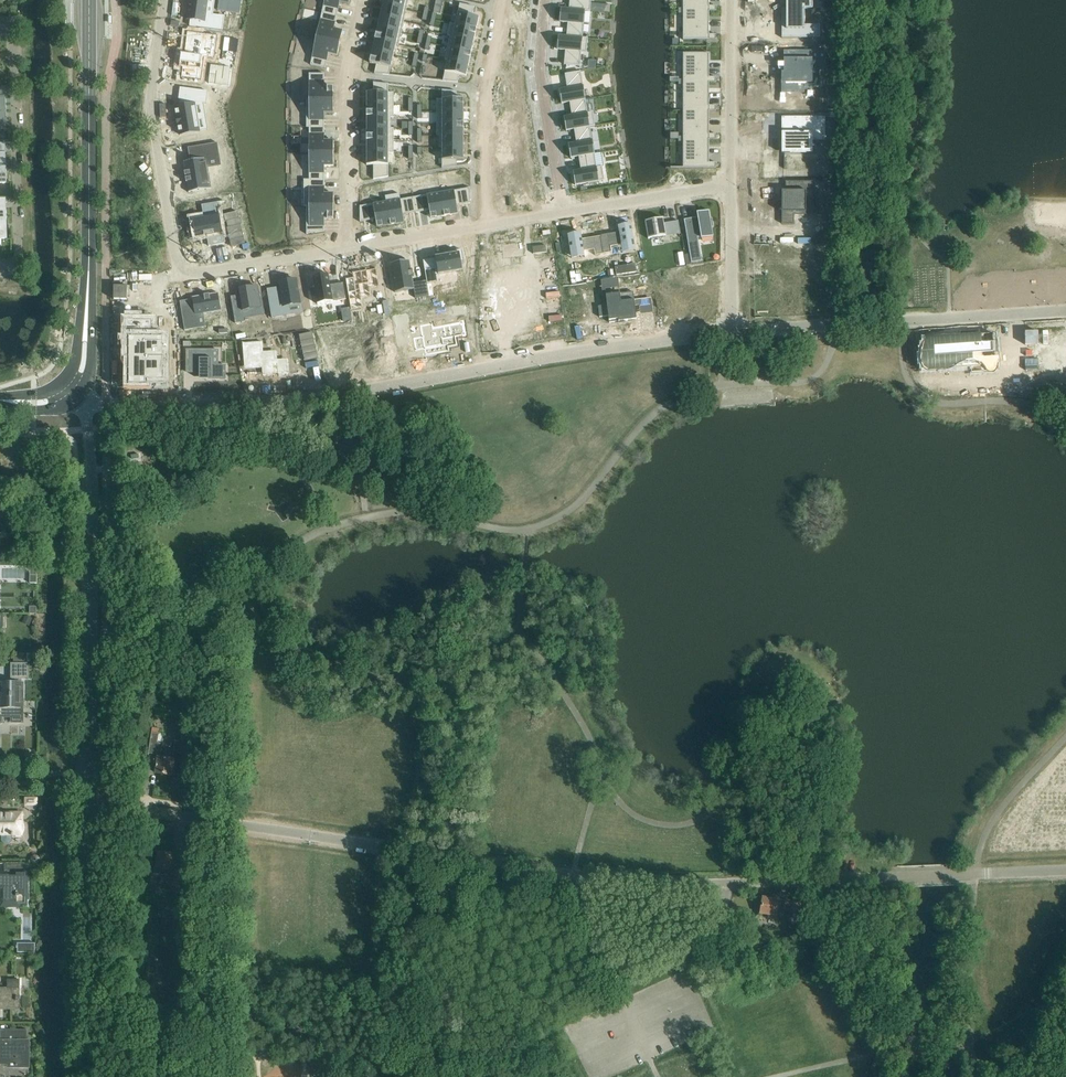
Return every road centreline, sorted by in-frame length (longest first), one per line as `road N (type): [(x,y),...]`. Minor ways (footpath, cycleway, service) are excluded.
road 1 (unclassified): [(890,877),(651,883),(90,804)]
road 2 (unclassified): [(733,330),(374,391),(214,405),(106,404)]
road 3 (residential): [(165,0),(151,106),(181,277),(347,249)]
road 4 (unclassified): [(90,804),(92,469),(75,398)]
road 5 (unclassified): [(1065,310),(733,330)]
road 6 (tertiary): [(86,320),(90,0)]
road 7 (residential): [(0,21),(12,21),(20,262),(0,263)]
road 8 (unclassified): [(95,1076),(90,804)]
road 9 (track): [(620,989),(449,1063),(375,1062)]
road 10 (residential): [(347,249),(347,72),(362,0)]
road 11 (residential): [(488,226),(485,90),(502,0)]
road 12 (residential): [(563,214),(539,69),(546,0)]
road 13 (residential): [(732,185),(732,0)]
road 14 (unclassified): [(890,877),(1065,870)]
road 15 (residential): [(563,214),(732,185)]
road 16 (residential): [(733,330),(732,185)]
road 17 (residential): [(347,249),(488,226)]

